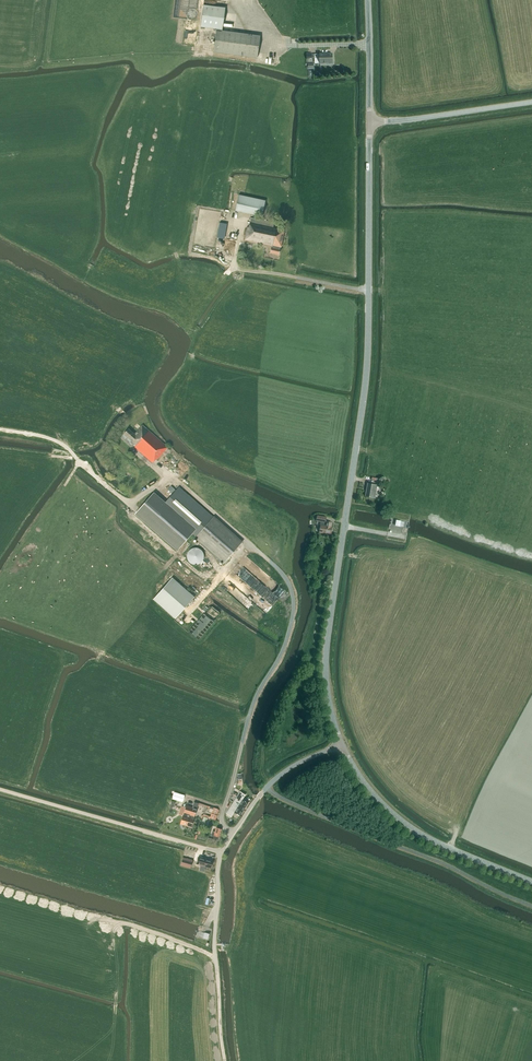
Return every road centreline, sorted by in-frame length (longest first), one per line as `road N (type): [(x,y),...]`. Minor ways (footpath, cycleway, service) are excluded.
road 1 (tertiary): [(341,744),(325,664),(366,377),(369,122)]
road 2 (tertiary): [(531,882),(414,829),(368,788),(341,744)]
road 3 (track): [(221,852),(0,789)]
road 4 (track): [(0,429),(62,444),(129,503),(168,475)]
road 5 (tertiary): [(531,102),(369,122)]
road 6 (tertiary): [(369,122),(368,0)]

